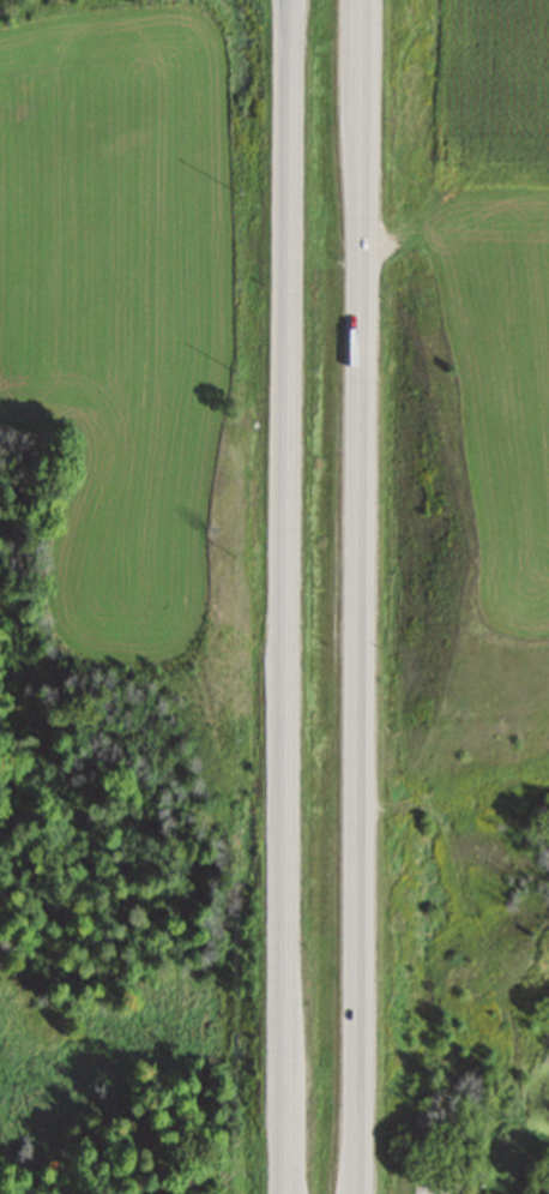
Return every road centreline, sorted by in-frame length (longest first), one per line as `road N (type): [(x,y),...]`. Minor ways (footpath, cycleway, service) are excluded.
road 1 (trunk): [(355,1193),(351,708),(365,0)]
road 2 (trunk): [(293,0),(284,1193)]

